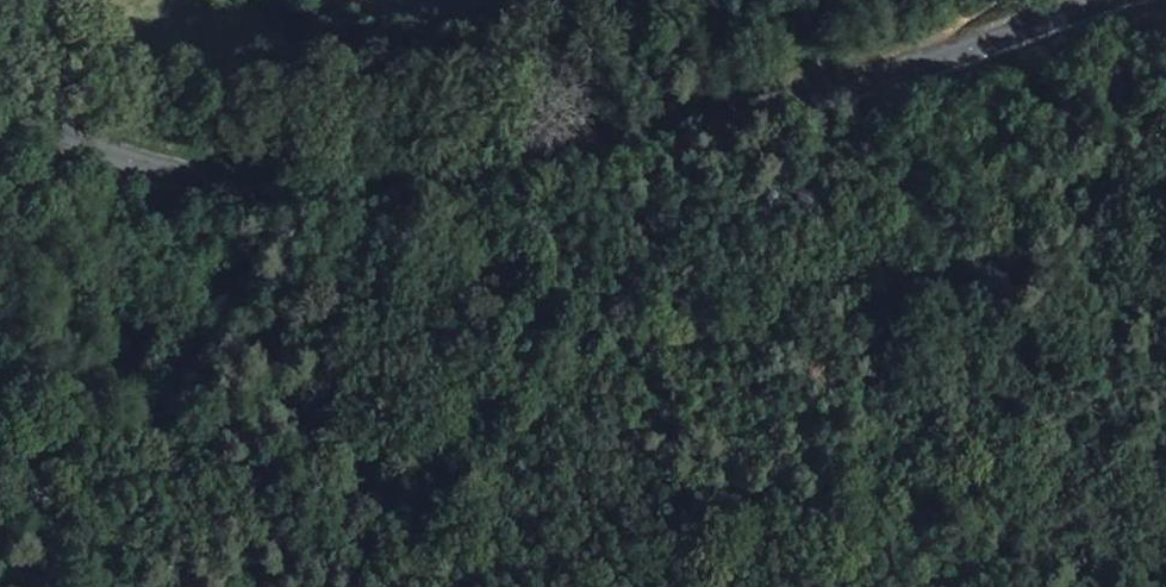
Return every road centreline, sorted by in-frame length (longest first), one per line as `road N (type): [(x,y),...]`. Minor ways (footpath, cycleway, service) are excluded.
road 1 (tertiary): [(0,106),(201,186),(377,198),(519,179),(674,141),(1115,0)]
road 2 (unclassified): [(348,0),(384,14),(529,27),(666,0)]

